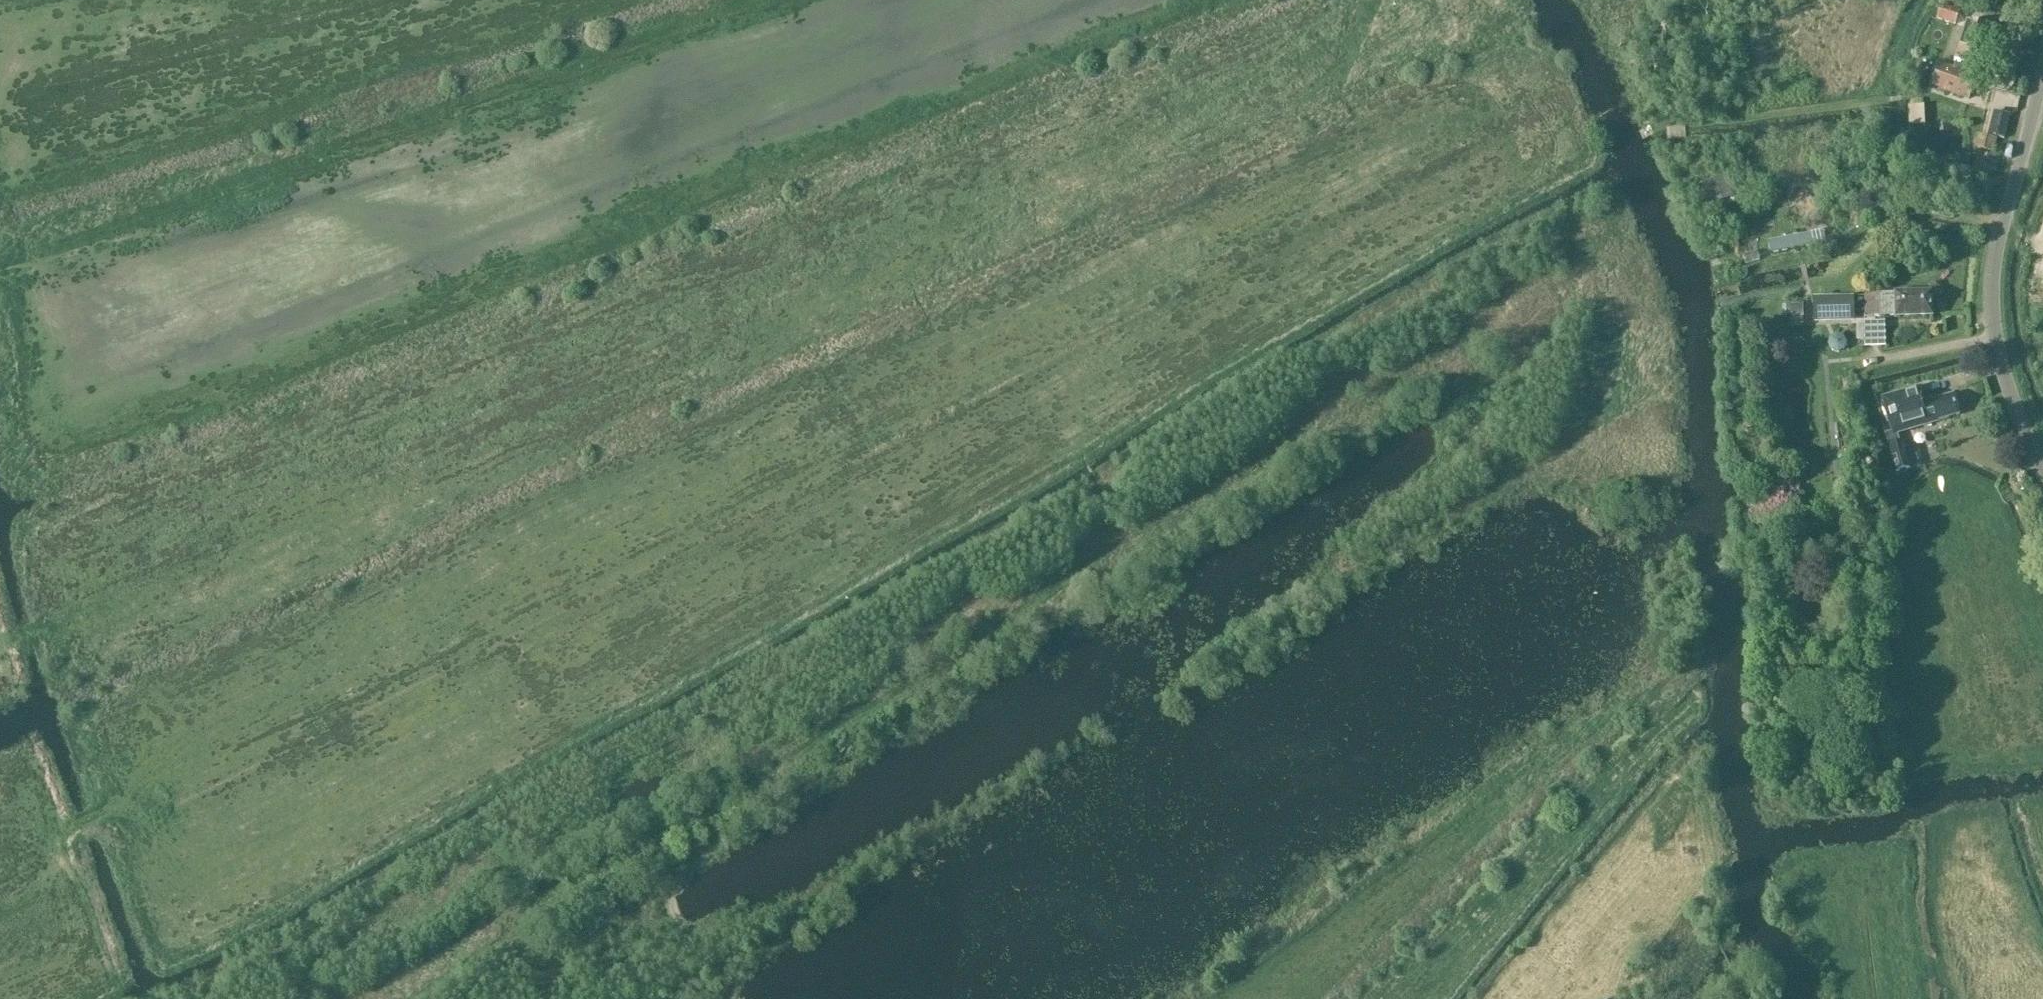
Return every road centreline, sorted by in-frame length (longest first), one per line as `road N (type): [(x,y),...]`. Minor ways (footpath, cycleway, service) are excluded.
road 1 (unclassified): [(2042,488),(2000,401),(1989,352),(2004,200),(2042,77)]

